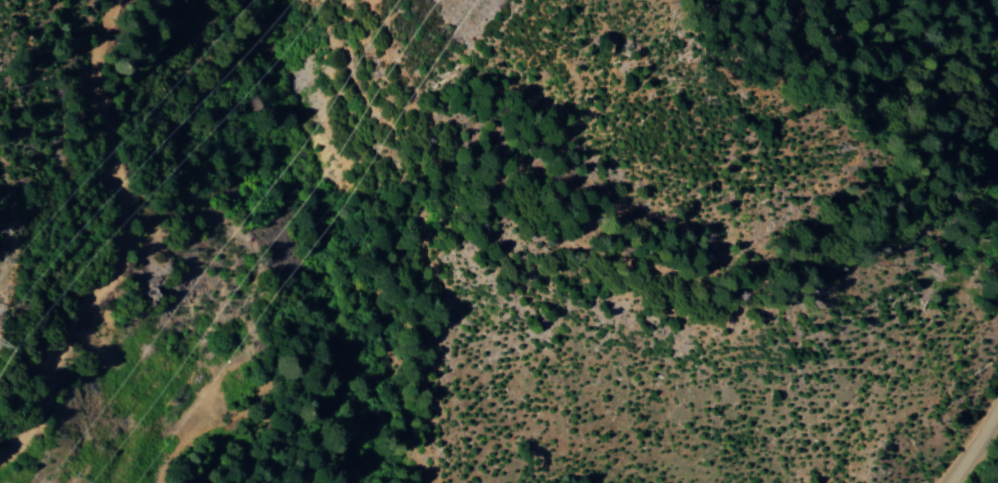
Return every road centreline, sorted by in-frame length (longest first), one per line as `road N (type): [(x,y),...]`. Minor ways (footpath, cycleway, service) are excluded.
road 1 (track): [(0,469),(29,437),(53,363),(110,268),(112,227),(88,139),(87,91),(114,0)]
road 2 (track): [(416,482),(397,459),(372,394),(352,383),(279,375),(237,383),(210,399),(155,482)]

